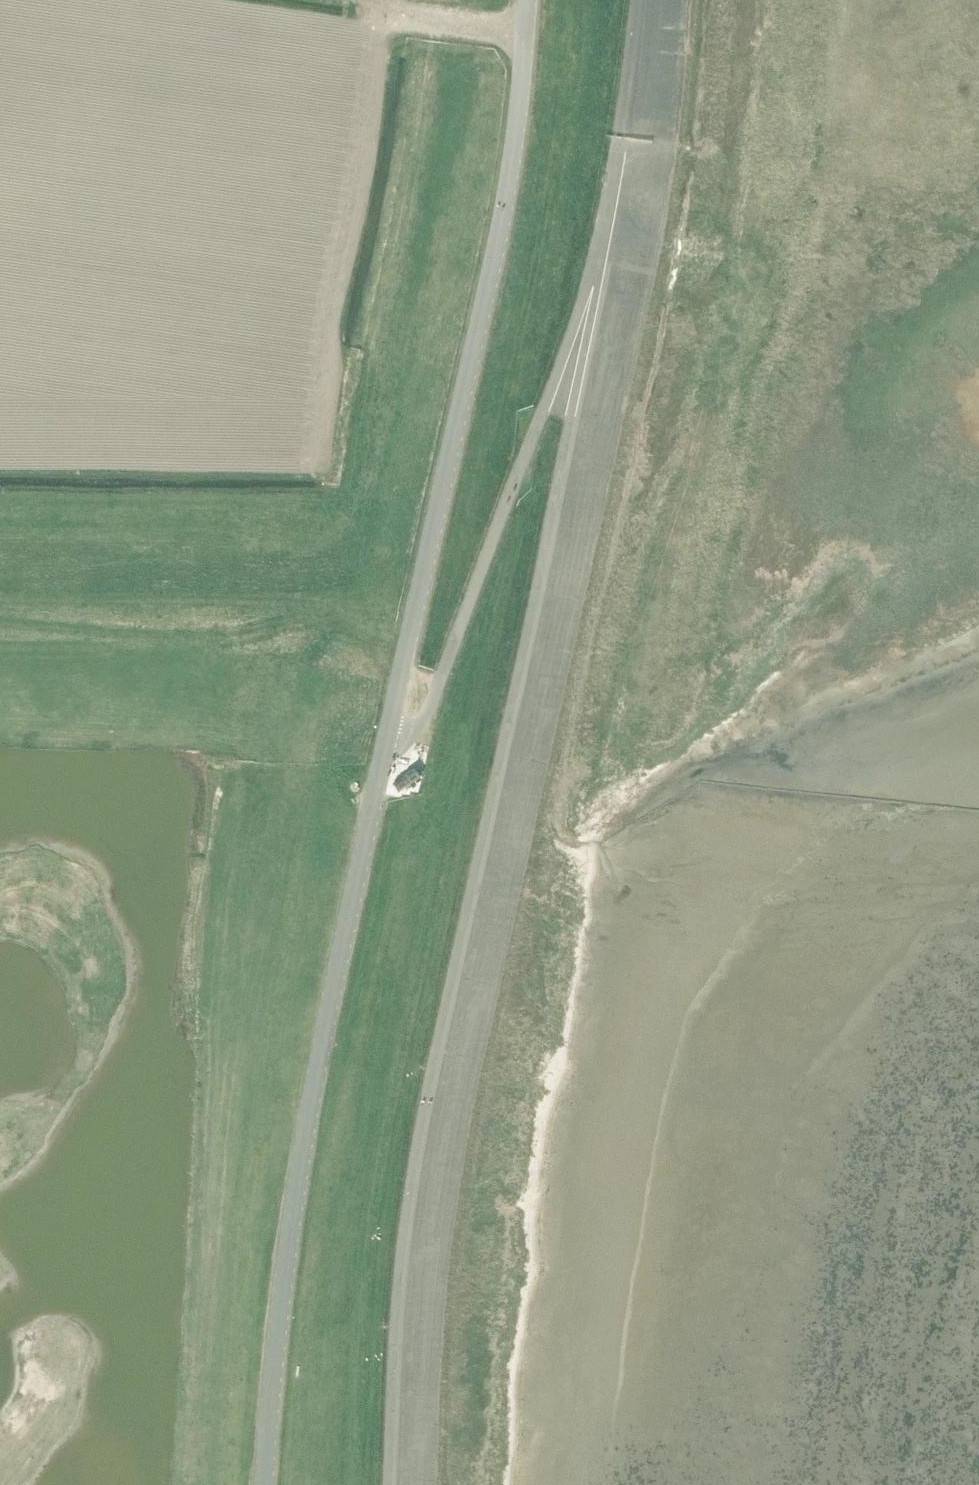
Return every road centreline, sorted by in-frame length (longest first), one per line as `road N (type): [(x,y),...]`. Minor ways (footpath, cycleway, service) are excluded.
road 1 (unclassified): [(265,1484),(302,1159),(505,205),(528,0)]
road 2 (track): [(638,0),(596,279)]

